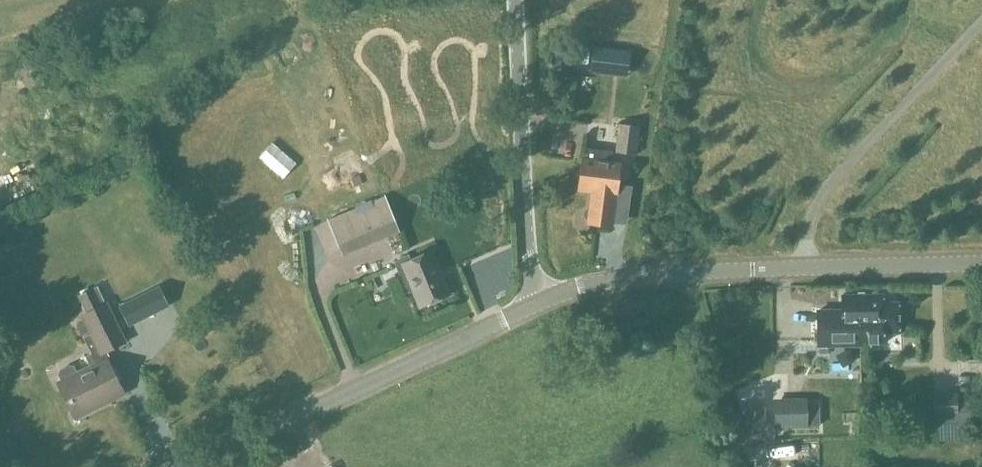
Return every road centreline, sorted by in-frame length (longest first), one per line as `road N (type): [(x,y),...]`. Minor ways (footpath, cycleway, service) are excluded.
road 1 (tertiary): [(531,308),(645,275),(981,263)]
road 2 (tertiary): [(193,466),(531,308)]
road 3 (unclassified): [(531,308),(513,0)]

